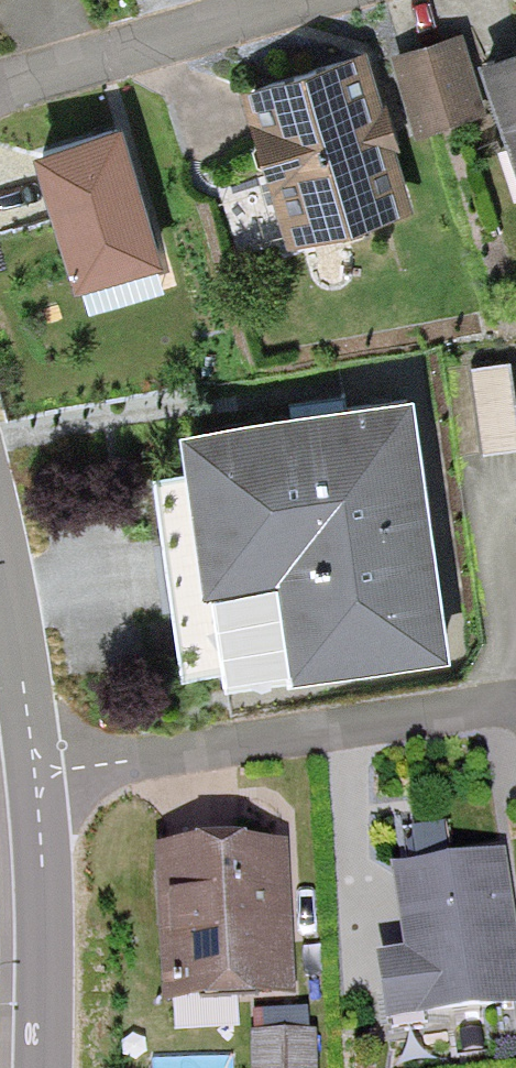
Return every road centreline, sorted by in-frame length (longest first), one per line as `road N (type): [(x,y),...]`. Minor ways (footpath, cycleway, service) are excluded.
road 1 (residential): [(33,768),(515,709)]
road 2 (residential): [(0,92),(299,0)]
road 3 (unclassified): [(33,768),(43,1067)]
road 4 (unclassified): [(0,551),(33,768)]

